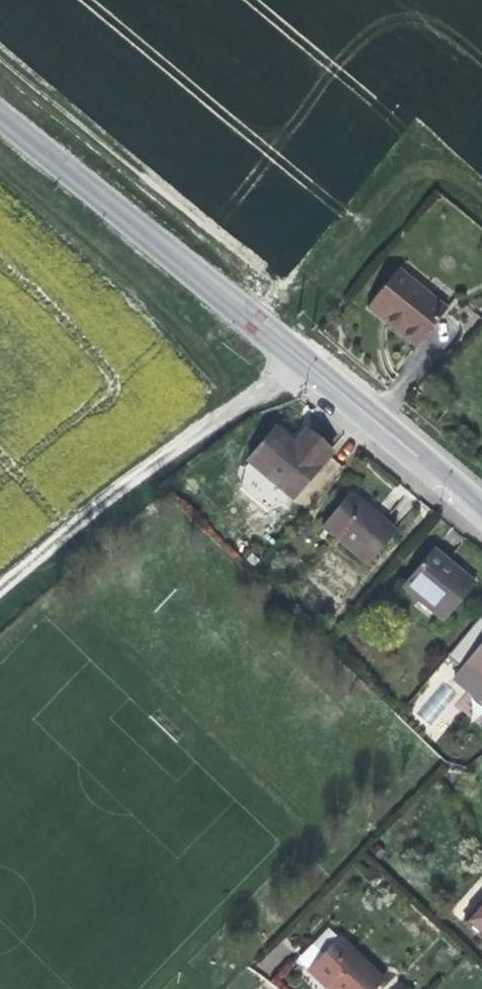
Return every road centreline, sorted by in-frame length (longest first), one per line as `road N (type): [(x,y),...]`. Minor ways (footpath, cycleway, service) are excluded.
road 1 (tertiary): [(481,523),(0,122)]
road 2 (track): [(289,306),(0,63)]
road 3 (track): [(0,581),(166,450),(305,376)]
road 4 (track): [(263,341),(428,158),(481,203)]

